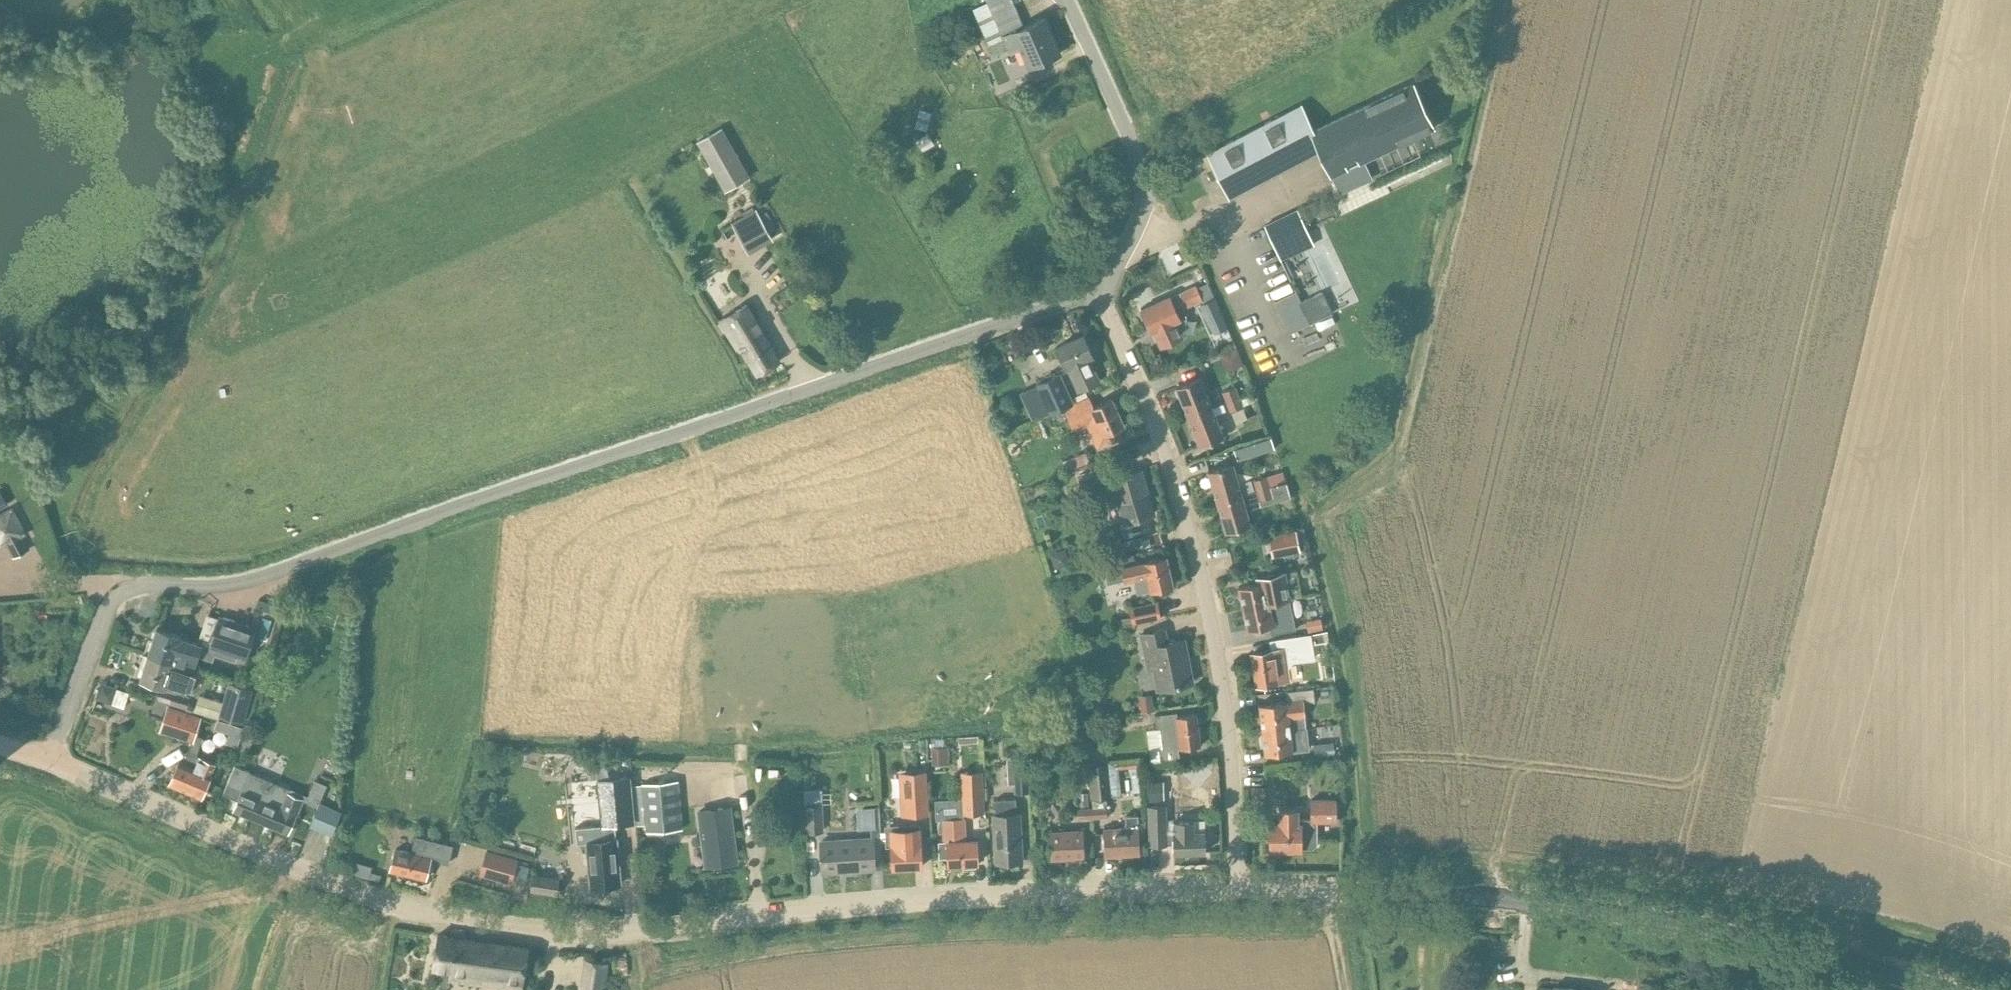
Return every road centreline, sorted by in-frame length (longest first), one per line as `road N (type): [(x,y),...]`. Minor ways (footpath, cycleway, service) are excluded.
road 1 (unclassified): [(1238,890),(508,929),(450,916),(48,766)]
road 2 (unclassified): [(48,766),(99,606),(177,585),(238,587),(1096,290)]
road 3 (unclassified): [(1982,989),(1866,955),(1574,906),(1238,890)]
road 4 (unclassified): [(1238,890),(1231,734),(1197,555),(1158,428),(1096,290)]
road 5 (unclassified): [(1096,290),(1137,232),(1144,189),(1066,0)]

